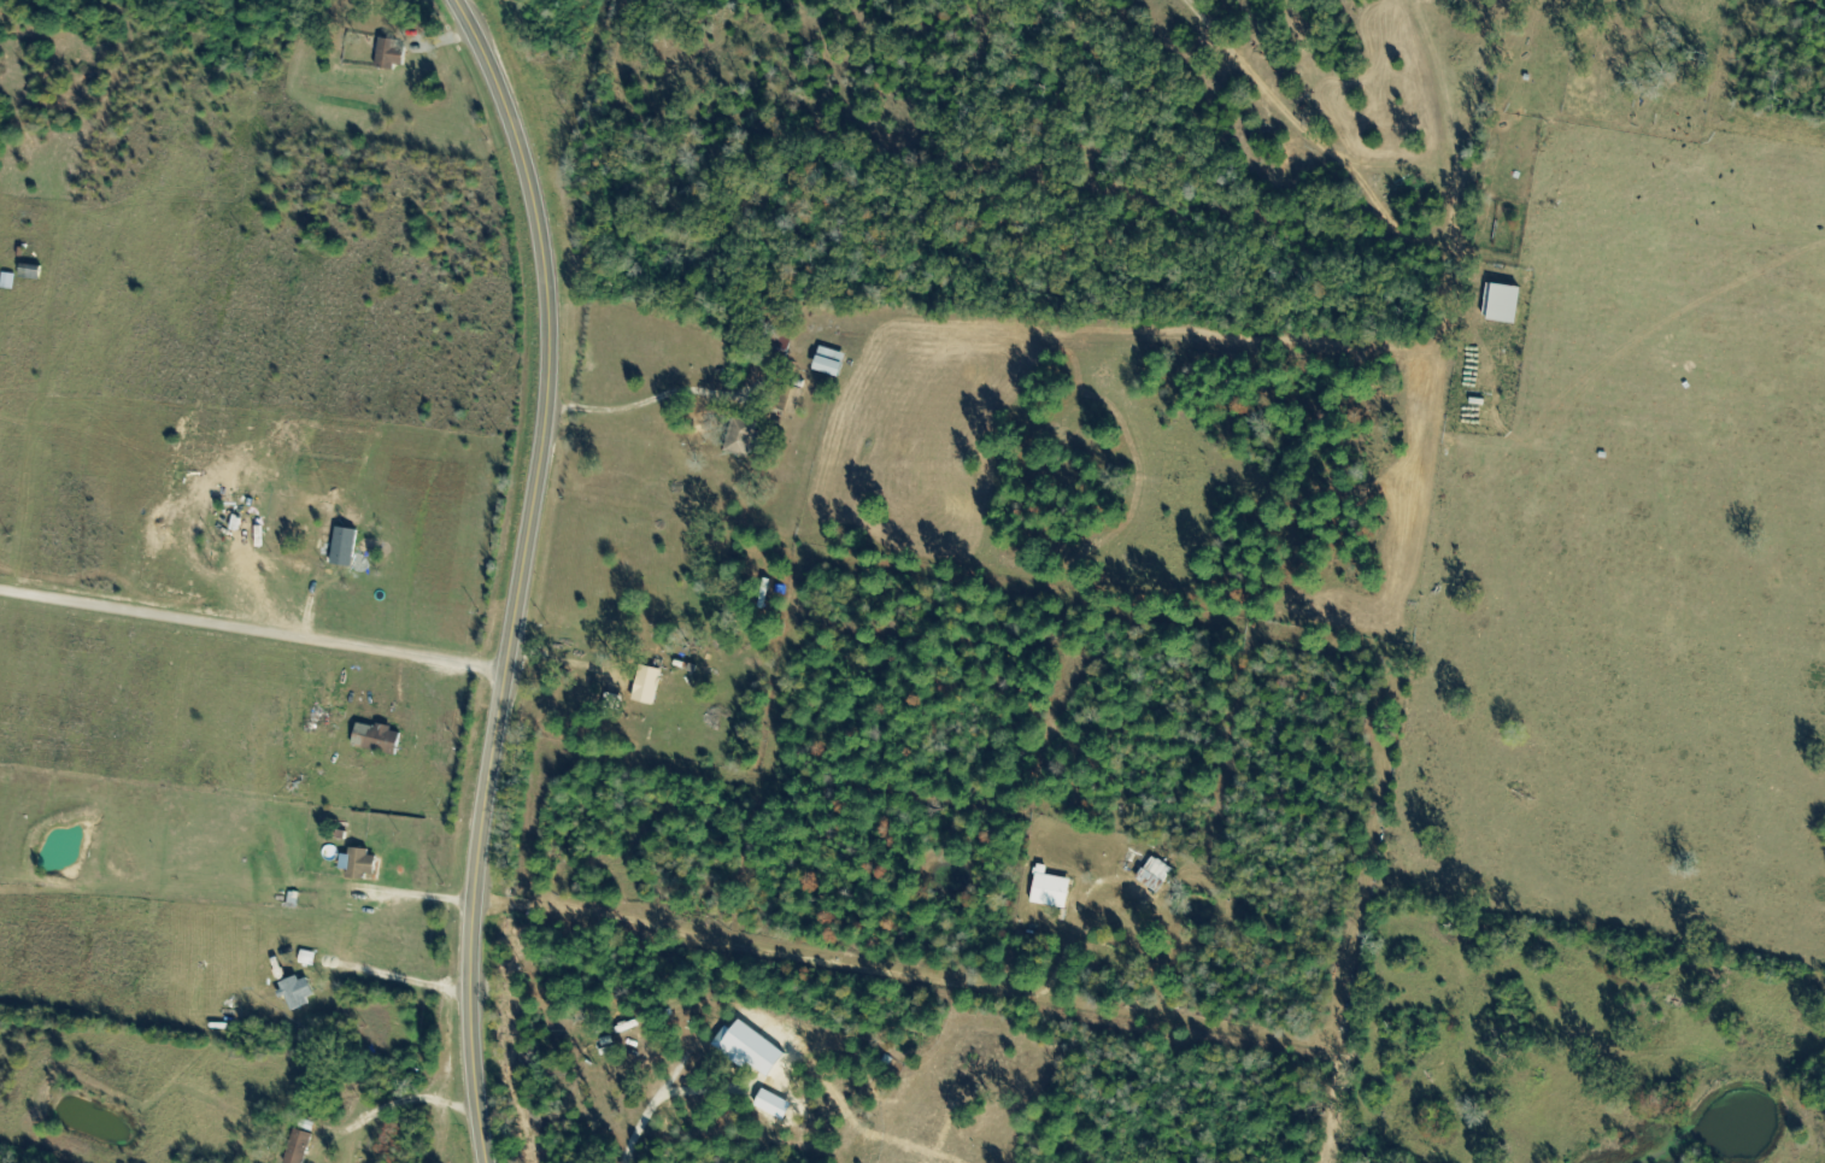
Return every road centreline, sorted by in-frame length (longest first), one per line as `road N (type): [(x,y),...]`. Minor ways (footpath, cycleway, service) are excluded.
road 1 (secondary): [(457,0),(509,114),(532,189),(547,288),(539,459),(480,829),(470,947),(486,1162)]

